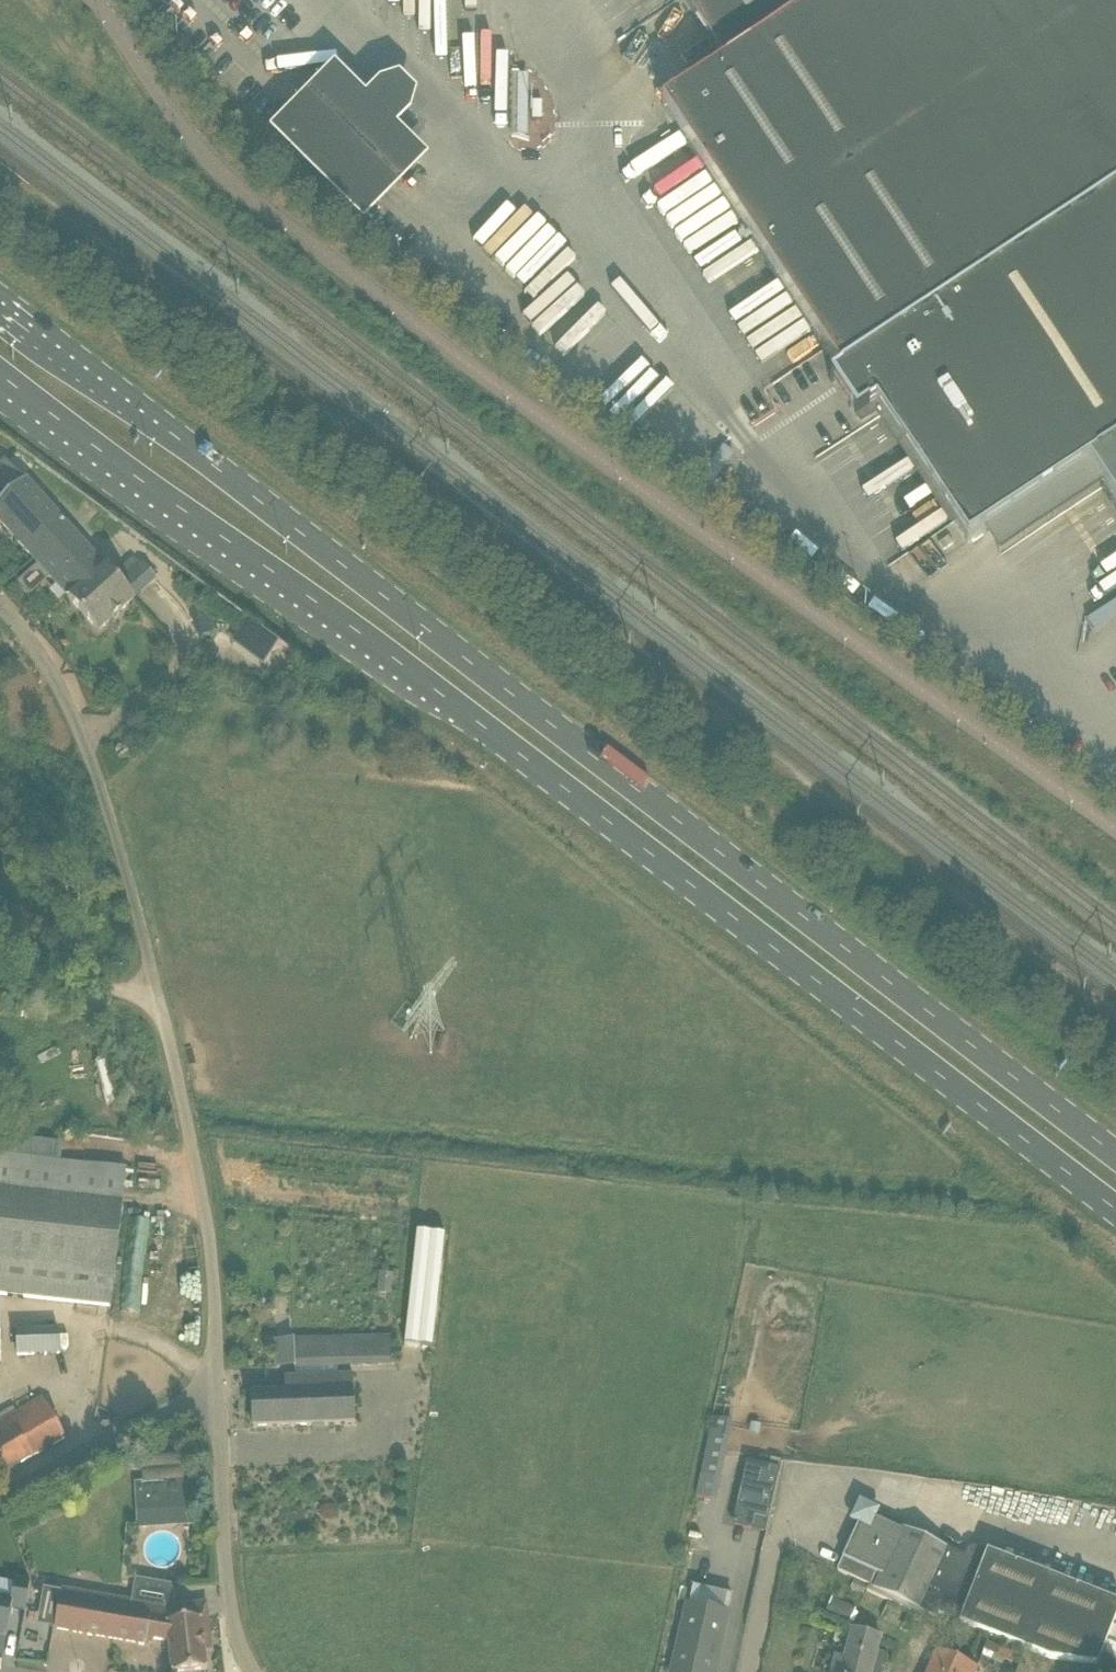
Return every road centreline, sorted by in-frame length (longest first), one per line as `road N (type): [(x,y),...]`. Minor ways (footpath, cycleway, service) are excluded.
road 1 (secondary): [(1115,1151),(0,300)]
road 2 (secondary): [(0,375),(455,706),(1115,1210)]
road 3 (unclassified): [(1115,832),(475,373),(215,173),(90,0)]
road 4 (residential): [(156,997),(88,745),(0,610)]
road 5 (residential): [(217,1390),(202,1186),(156,997)]
road 6 (residential): [(255,1671),(237,1647),(227,1599),(217,1390)]
road 7 (residential): [(0,1514),(217,1390)]
road 8 (unclassified): [(156,997),(0,983)]

